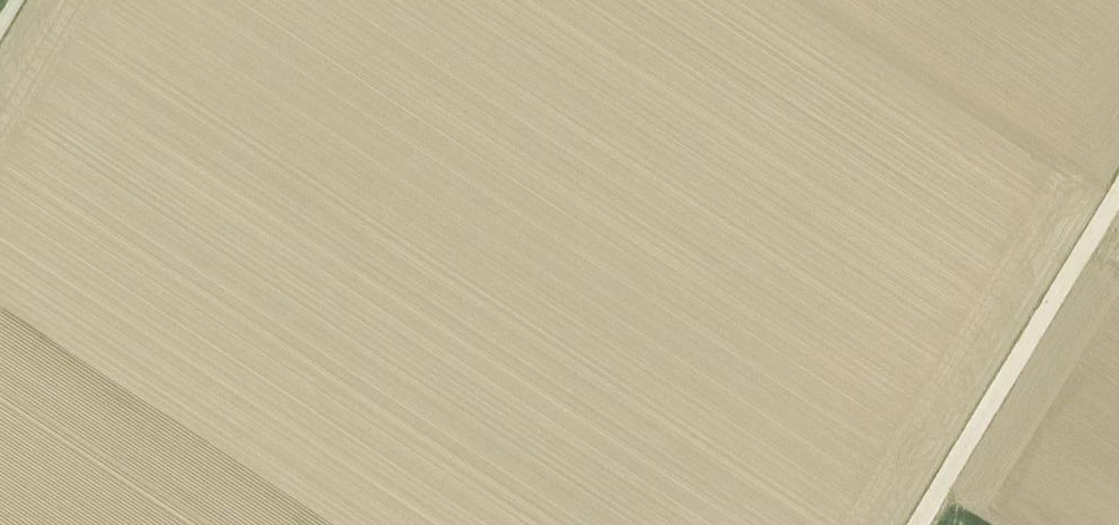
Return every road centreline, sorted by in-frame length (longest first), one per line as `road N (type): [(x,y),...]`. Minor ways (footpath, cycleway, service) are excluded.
road 1 (track): [(919,524),(1118,193)]

